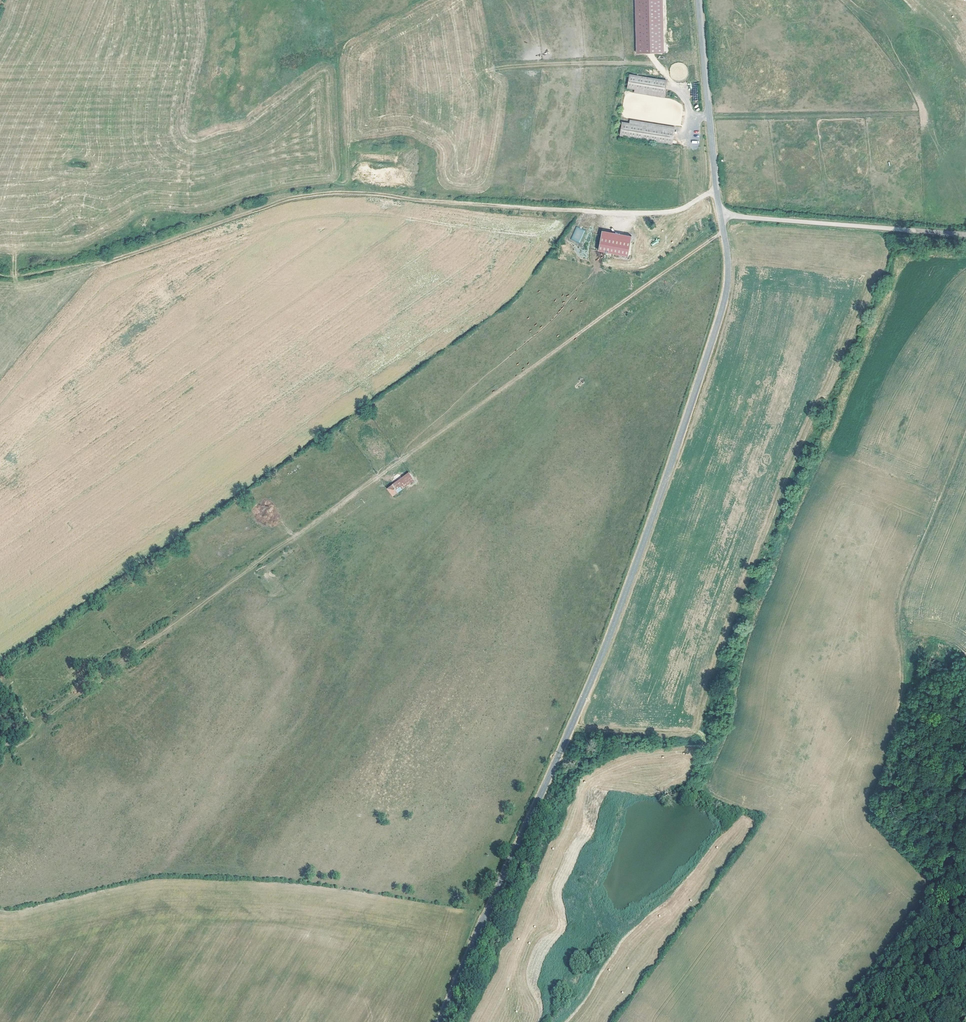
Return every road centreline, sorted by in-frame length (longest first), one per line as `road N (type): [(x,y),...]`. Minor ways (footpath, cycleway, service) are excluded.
road 1 (tertiary): [(439,1021),(600,658),(661,493),(724,300),(721,217)]
road 2 (track): [(0,275),(138,252),(321,194),(621,213)]
road 3 (track): [(723,231),(230,584)]
road 4 (track): [(965,433),(900,600),(905,689),(896,727)]
road 5 (unclassified): [(721,217),(965,235)]
road 6 (tertiary): [(716,190),(699,0)]

